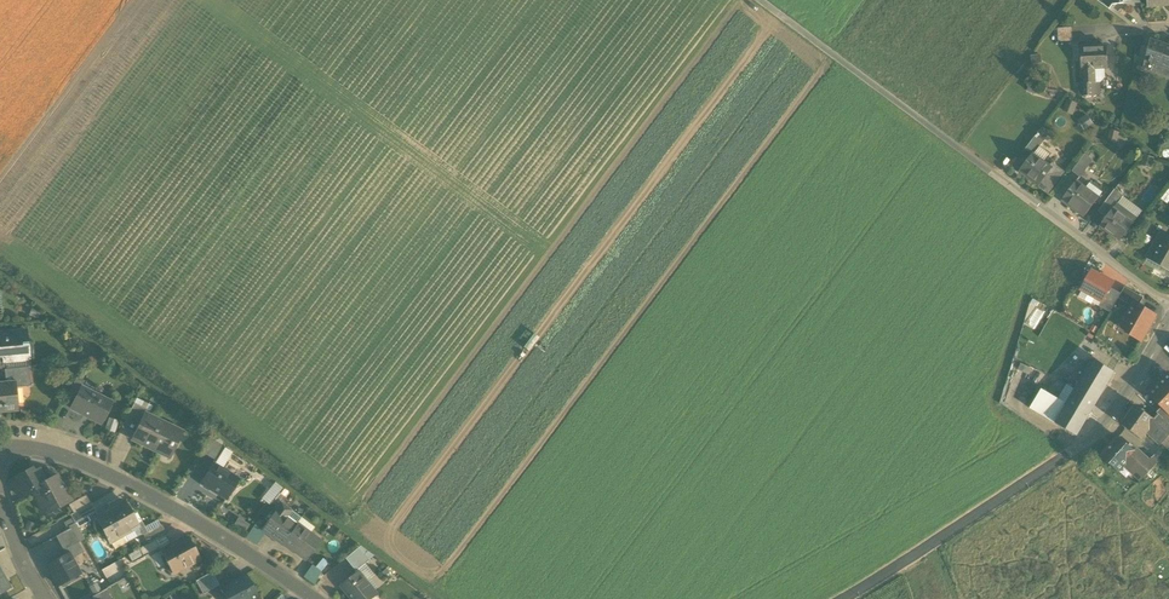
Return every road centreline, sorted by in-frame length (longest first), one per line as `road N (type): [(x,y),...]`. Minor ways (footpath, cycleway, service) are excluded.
road 1 (unclassified): [(1168,306),(758,0)]
road 2 (residential): [(1168,325),(1085,443),(842,598)]
road 3 (residential): [(313,598),(127,486),(0,447)]
road 4 (residential): [(49,598),(5,518),(0,480)]

